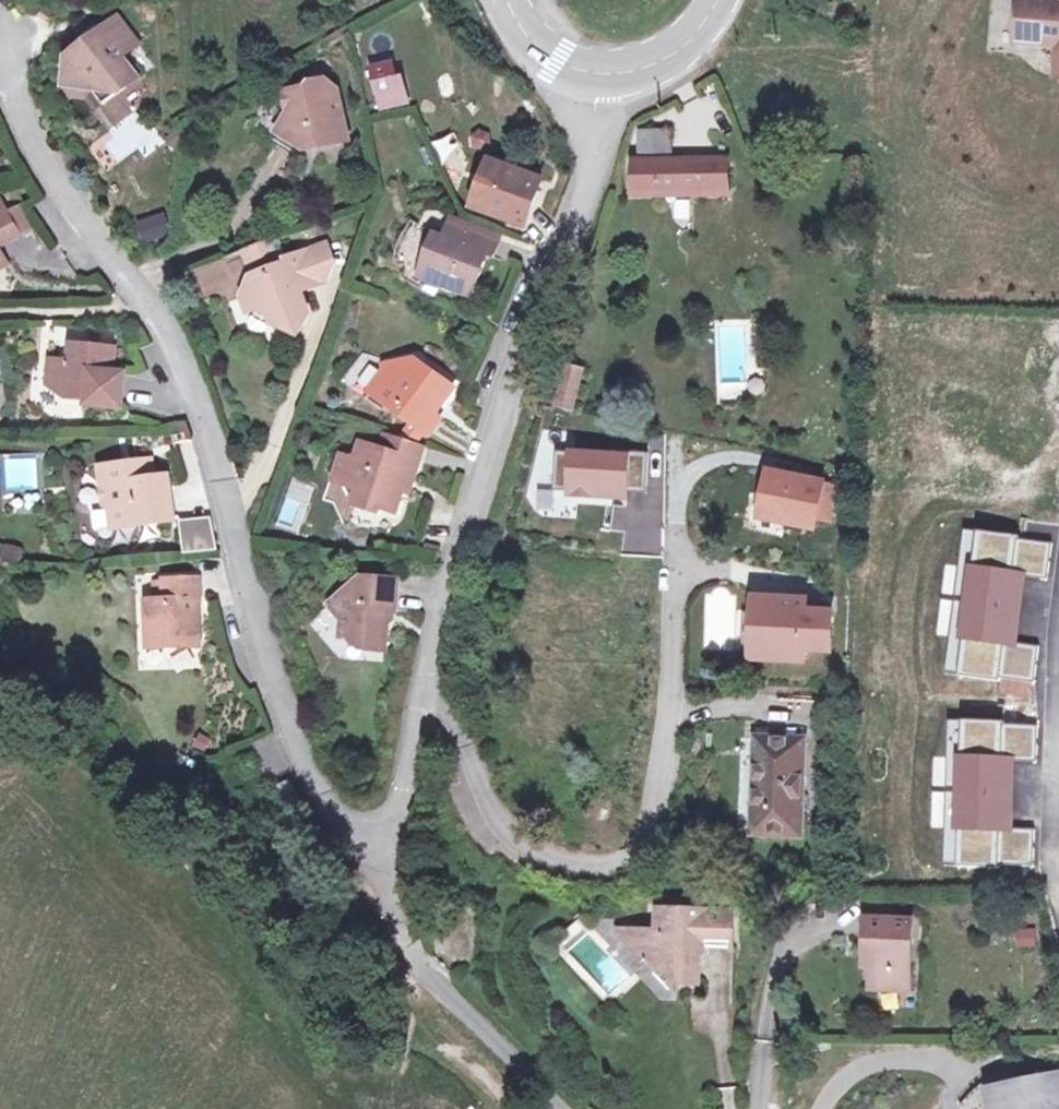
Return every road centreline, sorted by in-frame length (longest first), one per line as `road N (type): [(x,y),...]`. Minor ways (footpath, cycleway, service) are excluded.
road 1 (residential): [(391,844),(354,832),(328,784),(286,700),(205,430),(145,304),(75,215),(0,52)]
road 2 (residential): [(606,75),(607,132),(495,417),(459,532),(429,676)]
road 3 (residential): [(678,564),(659,803),(642,854),(608,873),(558,865),(513,841),(480,790),(453,704),(429,676)]
road 4 (residential): [(568,1108),(424,982),(398,928),(391,844)]
road 5 (residential): [(1058,654),(1047,890),(1058,919)]
road 6 (residential): [(429,676),(391,844)]
road 7 (secondary): [(716,0),(696,35),(651,64),(606,75)]
road 8 (secondary): [(606,75),(559,63),(518,27),(504,0)]

